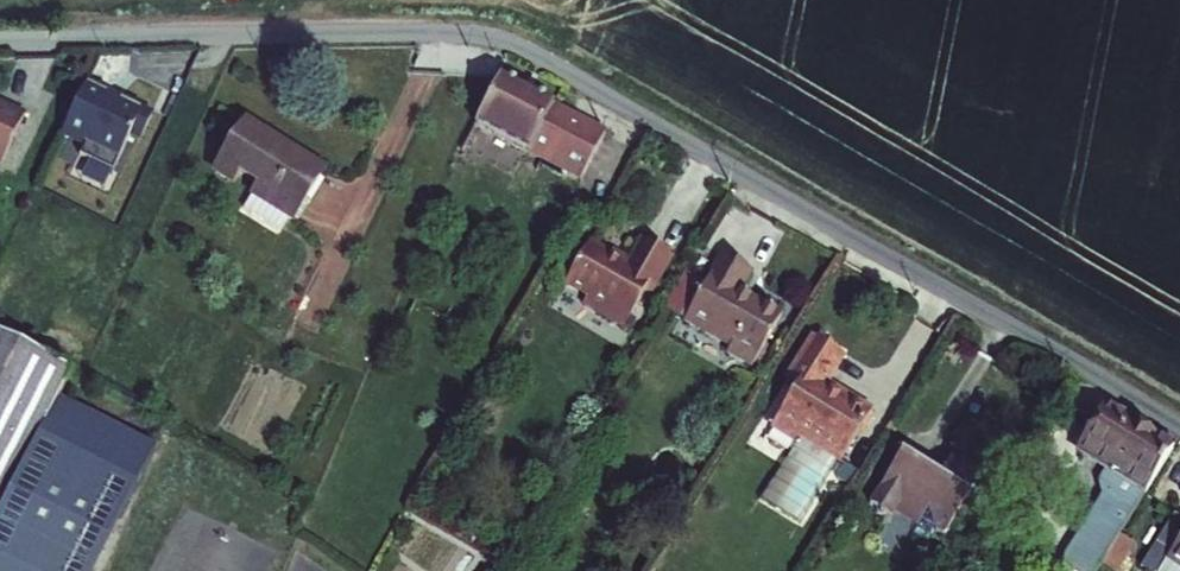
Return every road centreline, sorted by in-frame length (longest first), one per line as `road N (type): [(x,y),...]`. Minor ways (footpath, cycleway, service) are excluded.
road 1 (residential): [(0,42),(439,33),(516,46),(1179,429)]

